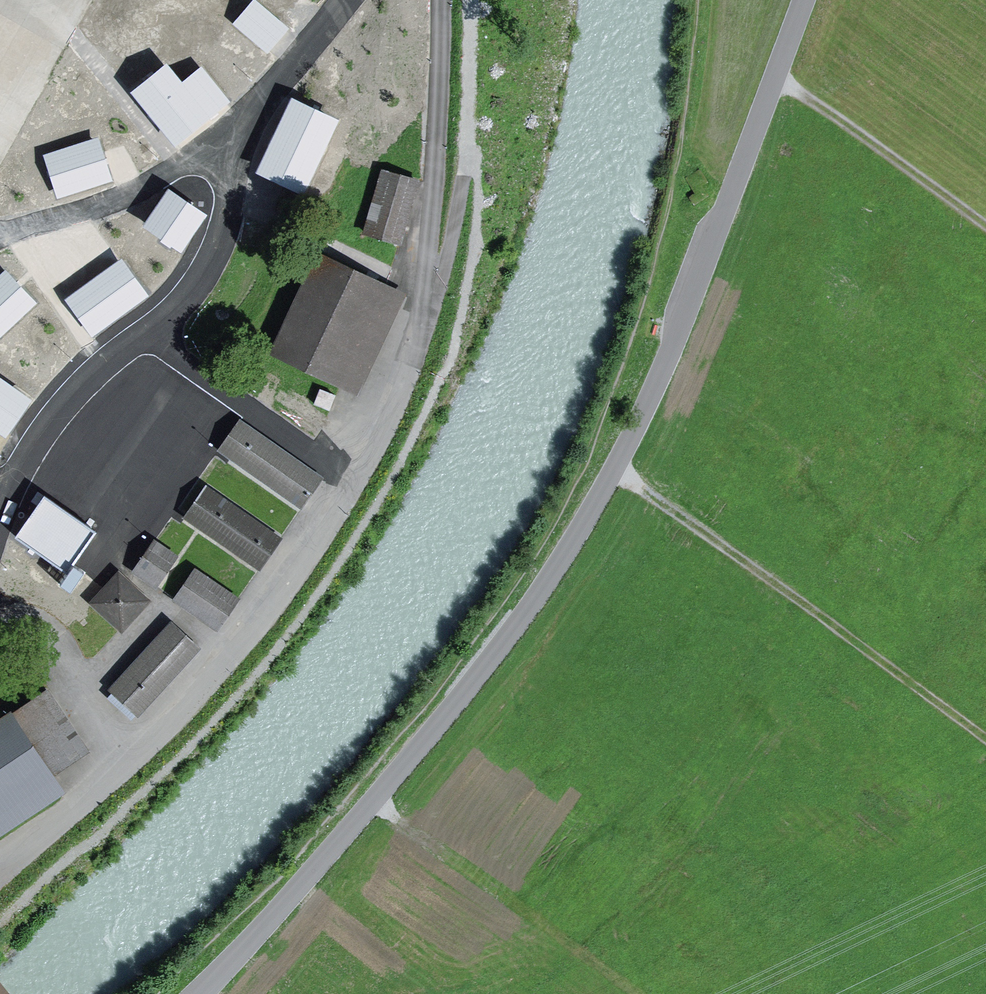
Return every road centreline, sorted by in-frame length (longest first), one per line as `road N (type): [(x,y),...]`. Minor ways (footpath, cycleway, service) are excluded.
road 1 (unclassified): [(196,993),(481,673),(553,568),(653,392),(804,0)]
road 2 (unclassified): [(456,0),(443,258),(391,420),(344,507),(214,679),(123,772),(0,855)]
road 3 (track): [(614,464),(985,739)]
road 4 (track): [(774,77),(985,228)]

